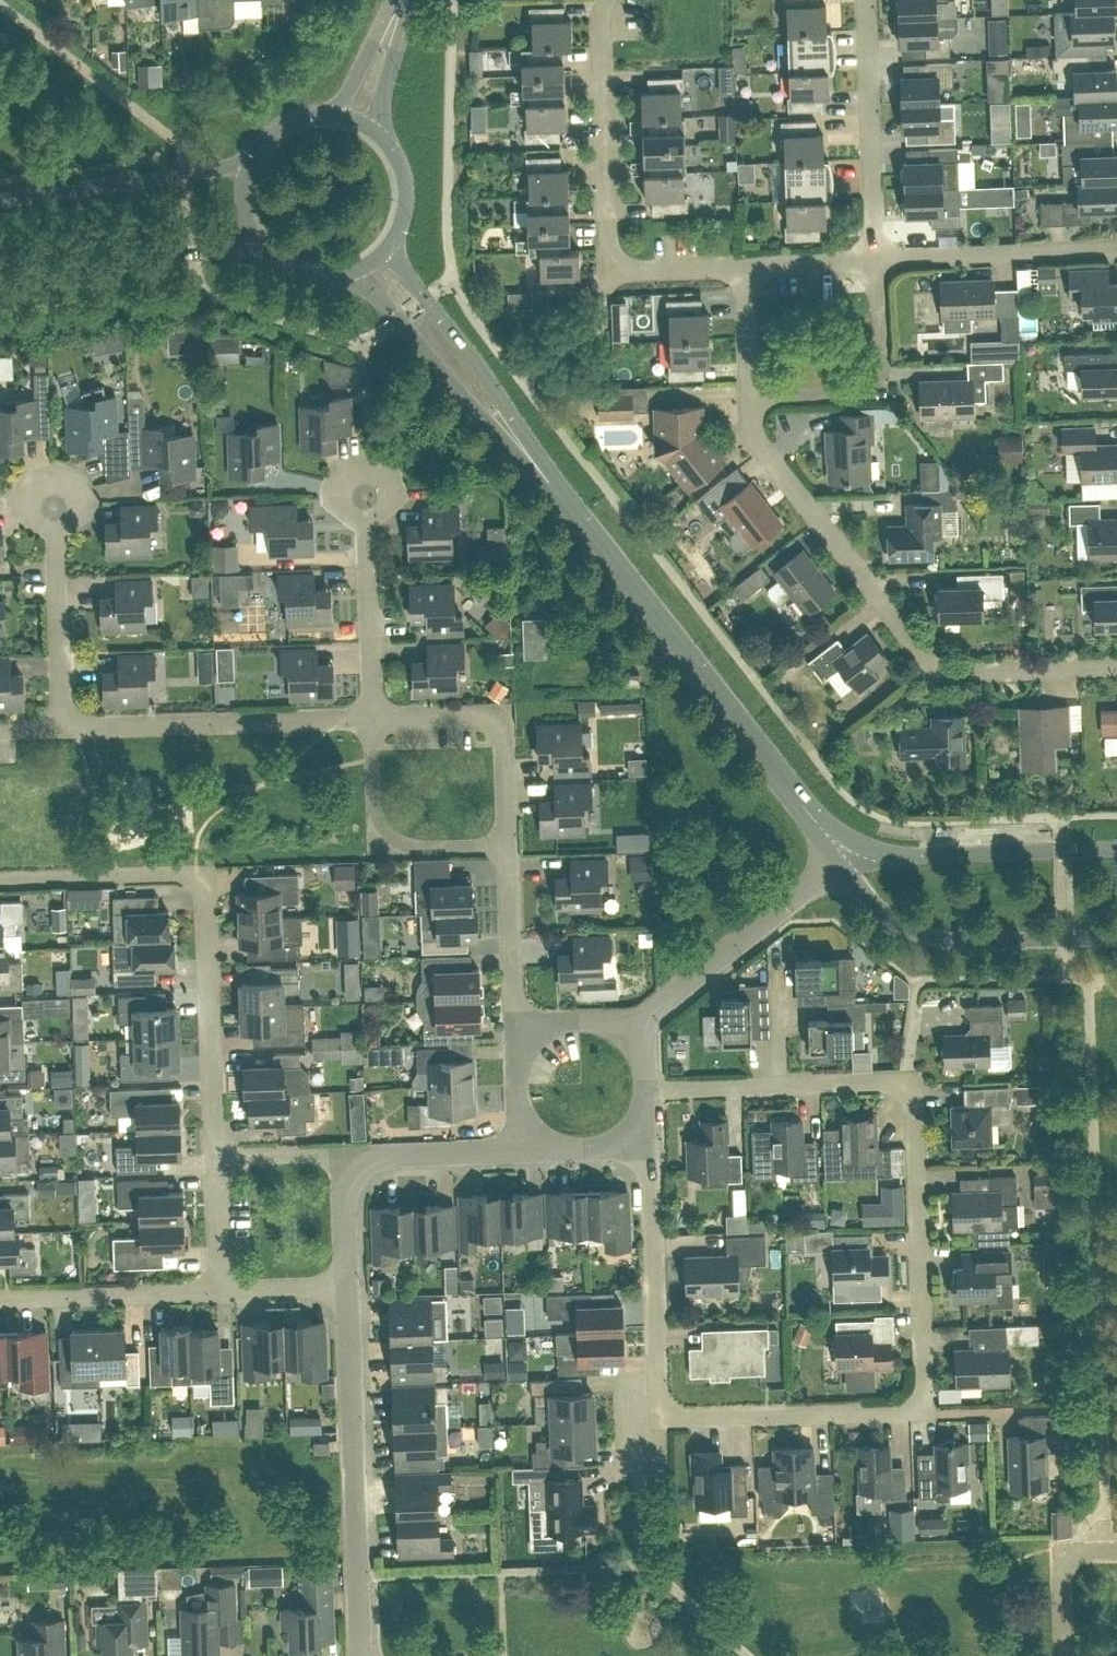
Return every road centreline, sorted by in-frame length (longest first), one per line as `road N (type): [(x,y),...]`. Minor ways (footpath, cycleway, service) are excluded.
road 1 (residential): [(658,1417),(925,1409),(914,1093),(902,1080),(782,1083)]
road 2 (residential): [(1116,667),(939,666),(750,431),(749,396)]
road 3 (tertiary): [(822,830),(518,441)]
road 4 (residential): [(0,882),(196,879),(205,897),(215,1156)]
road 5 (residential): [(744,265),(609,269),(601,49),(606,0)]
road 6 (residential): [(361,1655),(347,1287)]
road 7 (residential): [(62,727),(373,718)]
road 8 (tertiary): [(840,861),(884,912),(931,938),(1116,937)]
road 9 (residential): [(658,1417),(649,1147)]
road 10 (tertiary): [(0,281),(260,246)]
road 11 (residential): [(868,0),(876,260)]
road 12 (residential): [(373,718),(493,715),(504,731),(508,847)]
road 13 (tertiary): [(1116,849),(923,854),(861,847)]
road 14 (tertiary): [(250,159),(0,198)]
road 15 (residential): [(508,847),(401,849),(374,822),(373,718)]
road 16 (residential): [(644,1014),(840,861)]
road 17 (residential): [(749,396),(842,393),(859,383),(879,347),(876,260)]
road 18 (residential): [(876,260),(1116,249)]
road 19 (tertiary): [(356,269),(482,422),(518,441)]
road 20 (tertiary): [(518,441),(503,401),(391,240)]
road 21 (residential): [(373,718),(365,496)]
road 22 (residential): [(62,727),(54,506)]
road 23 (residential): [(220,1291),(0,1299)]
road 24 (residential): [(508,847),(516,1019)]
road 25 (residential): [(359,1168),(388,1155),(521,1150)]
road 26 (residential): [(1064,1655),(1061,1554),(1116,1552)]
road 27 (residential): [(359,1168),(326,1153),(215,1156)]
road 28 (tertiary): [(376,132),(406,0)]
road 29 (residential): [(220,1291),(215,1156)]
road 30 (residential): [(647,1087),(782,1083)]
road 31 (tertiary): [(400,0),(335,115)]
road 32 (residential): [(744,265),(876,260)]
road 33 (residential): [(749,396),(744,265)]
road 34 (residential): [(521,1150),(516,1019)]
road 35 (residential): [(516,1019),(644,1014)]
road 36 (residential): [(521,1150),(649,1147)]
road 37 (residential): [(347,1287),(220,1291)]
road 38 (residential): [(347,1287),(345,1206),(359,1168)]

